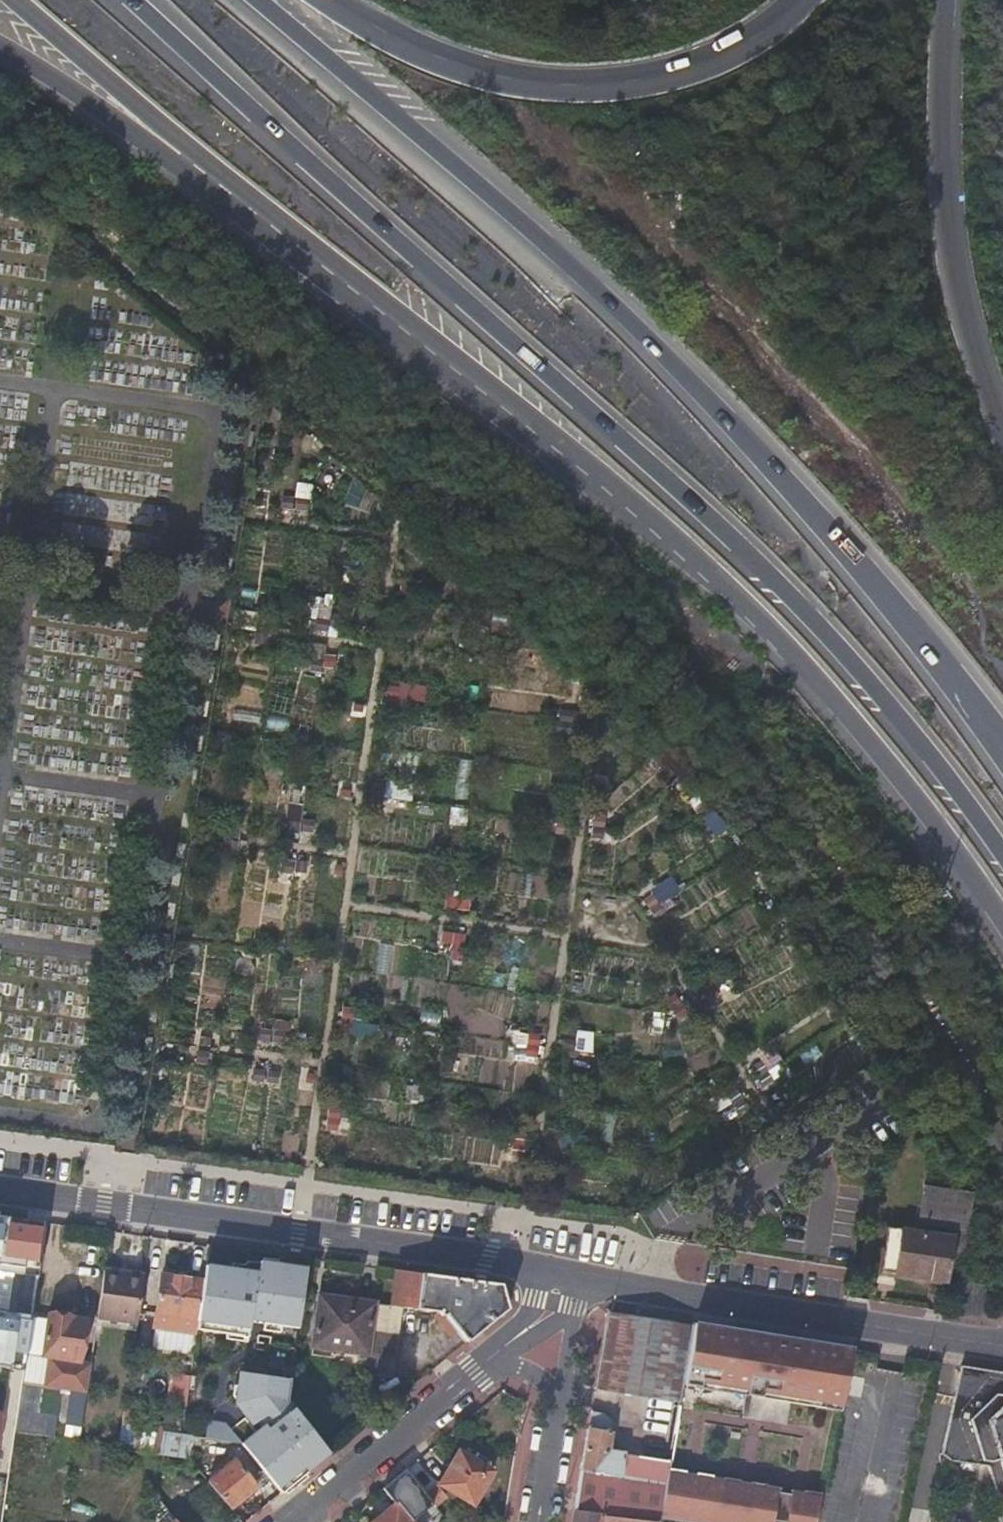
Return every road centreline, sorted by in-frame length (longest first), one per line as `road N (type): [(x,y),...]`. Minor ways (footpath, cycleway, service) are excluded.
road 1 (trunk): [(119,0),(734,539),(854,665),(1002,854)]
road 2 (trunk): [(1002,753),(811,503),(645,327),(255,0)]
road 3 (trunk): [(273,220),(737,599),(838,705),(1002,920)]
road 4 (residential): [(566,1272),(0,1191)]
road 5 (motorway): [(812,0),(758,43),(693,76),(631,90),(576,90),(448,68),(340,0)]
road 6 (residential): [(1002,1346),(566,1272)]
road 7 (trunk): [(1002,433),(963,307),(948,223),(940,130),(947,0)]
road 8 (motorway): [(15,0),(273,220)]
road 9 (motorway): [(0,55),(273,220)]
road 10 (residential): [(486,1362),(296,1521)]
road 11 (residential): [(566,1272),(551,1277),(486,1362)]
road 12 (residential): [(541,1521),(561,1403)]

